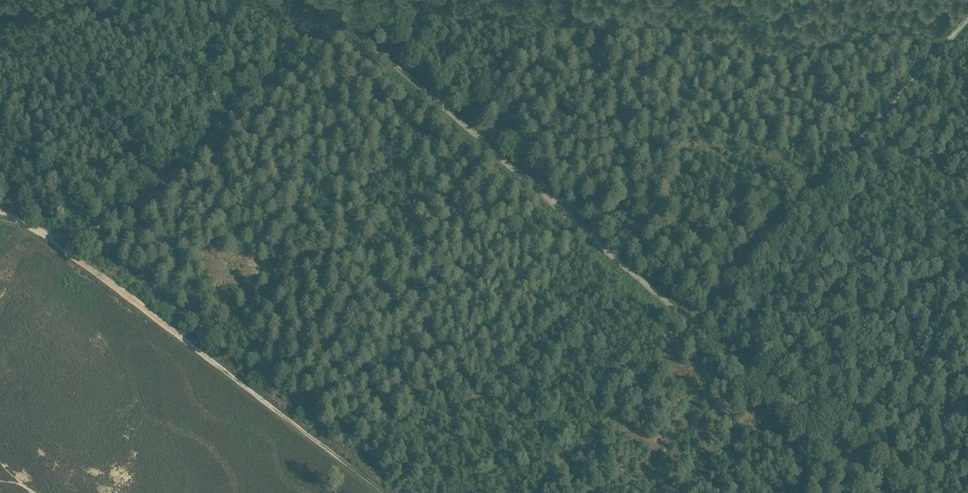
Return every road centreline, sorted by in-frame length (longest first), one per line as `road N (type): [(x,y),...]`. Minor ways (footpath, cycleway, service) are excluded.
road 1 (track): [(318,0),(887,492)]
road 2 (track): [(967,13),(693,329),(538,492)]
road 3 (track): [(56,236),(221,371),(396,492)]
road 4 (track): [(49,238),(83,228),(176,162),(340,0)]

